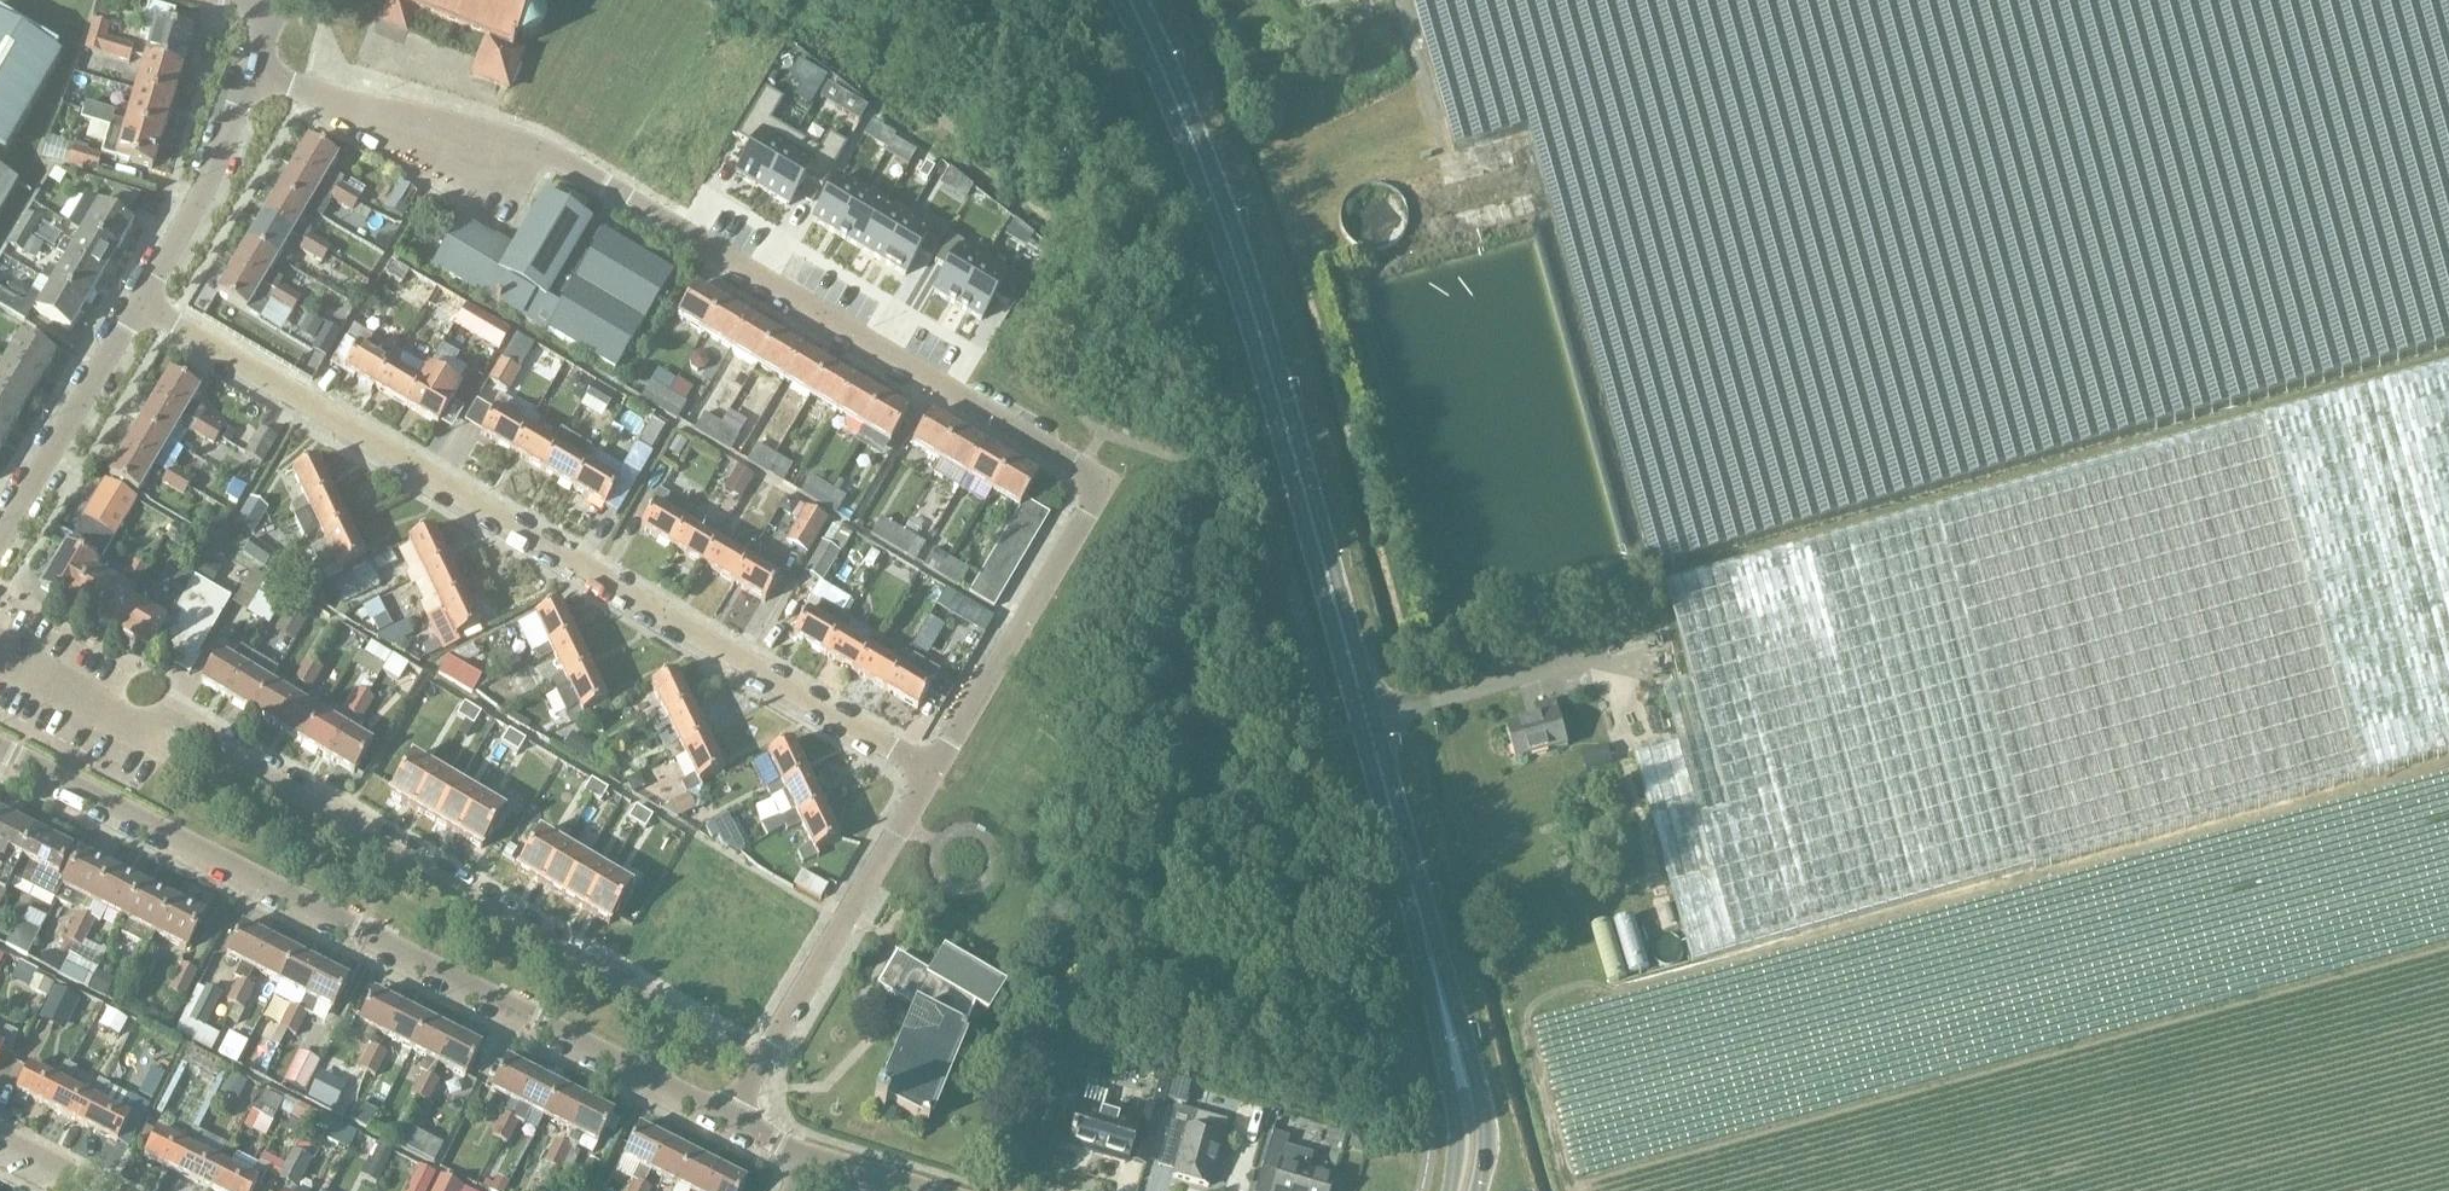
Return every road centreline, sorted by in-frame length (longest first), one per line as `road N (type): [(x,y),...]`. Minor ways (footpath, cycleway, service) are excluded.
road 1 (residential): [(932,772),(1104,482),(550,153),(250,70)]
road 2 (secondary): [(1431,956),(1238,266),(1130,0)]
road 3 (residential): [(932,772),(139,303)]
road 4 (residential): [(729,1117),(0,748)]
road 5 (residential): [(758,1065),(167,716),(139,731)]
road 6 (residential): [(758,1065),(932,772)]
road 7 (residential): [(0,537),(139,303)]
road 8 (residential): [(139,303),(202,194),(250,70)]
road 9 (secondary): [(1477,1190),(1487,1129),(1446,972),(1431,956)]
road 10 (secondary): [(1431,956),(1425,977),(1455,1141),(1448,1190)]
road 11 (residential): [(139,731),(19,666),(0,643)]

